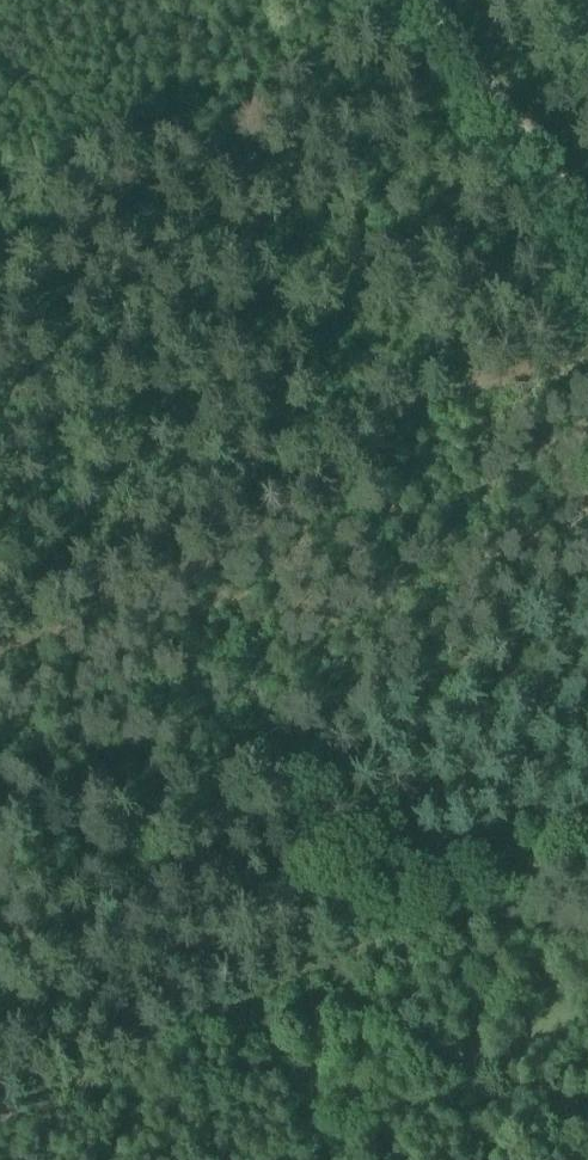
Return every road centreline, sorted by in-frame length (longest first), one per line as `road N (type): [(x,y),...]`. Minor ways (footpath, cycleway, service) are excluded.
road 1 (track): [(584,345),(415,418),(373,471),(313,498),(164,593),(0,664)]
road 2 (track): [(587,608),(299,772),(74,808),(0,811)]
road 3 (track): [(587,352),(570,309),(574,212),(557,163),(427,0)]

